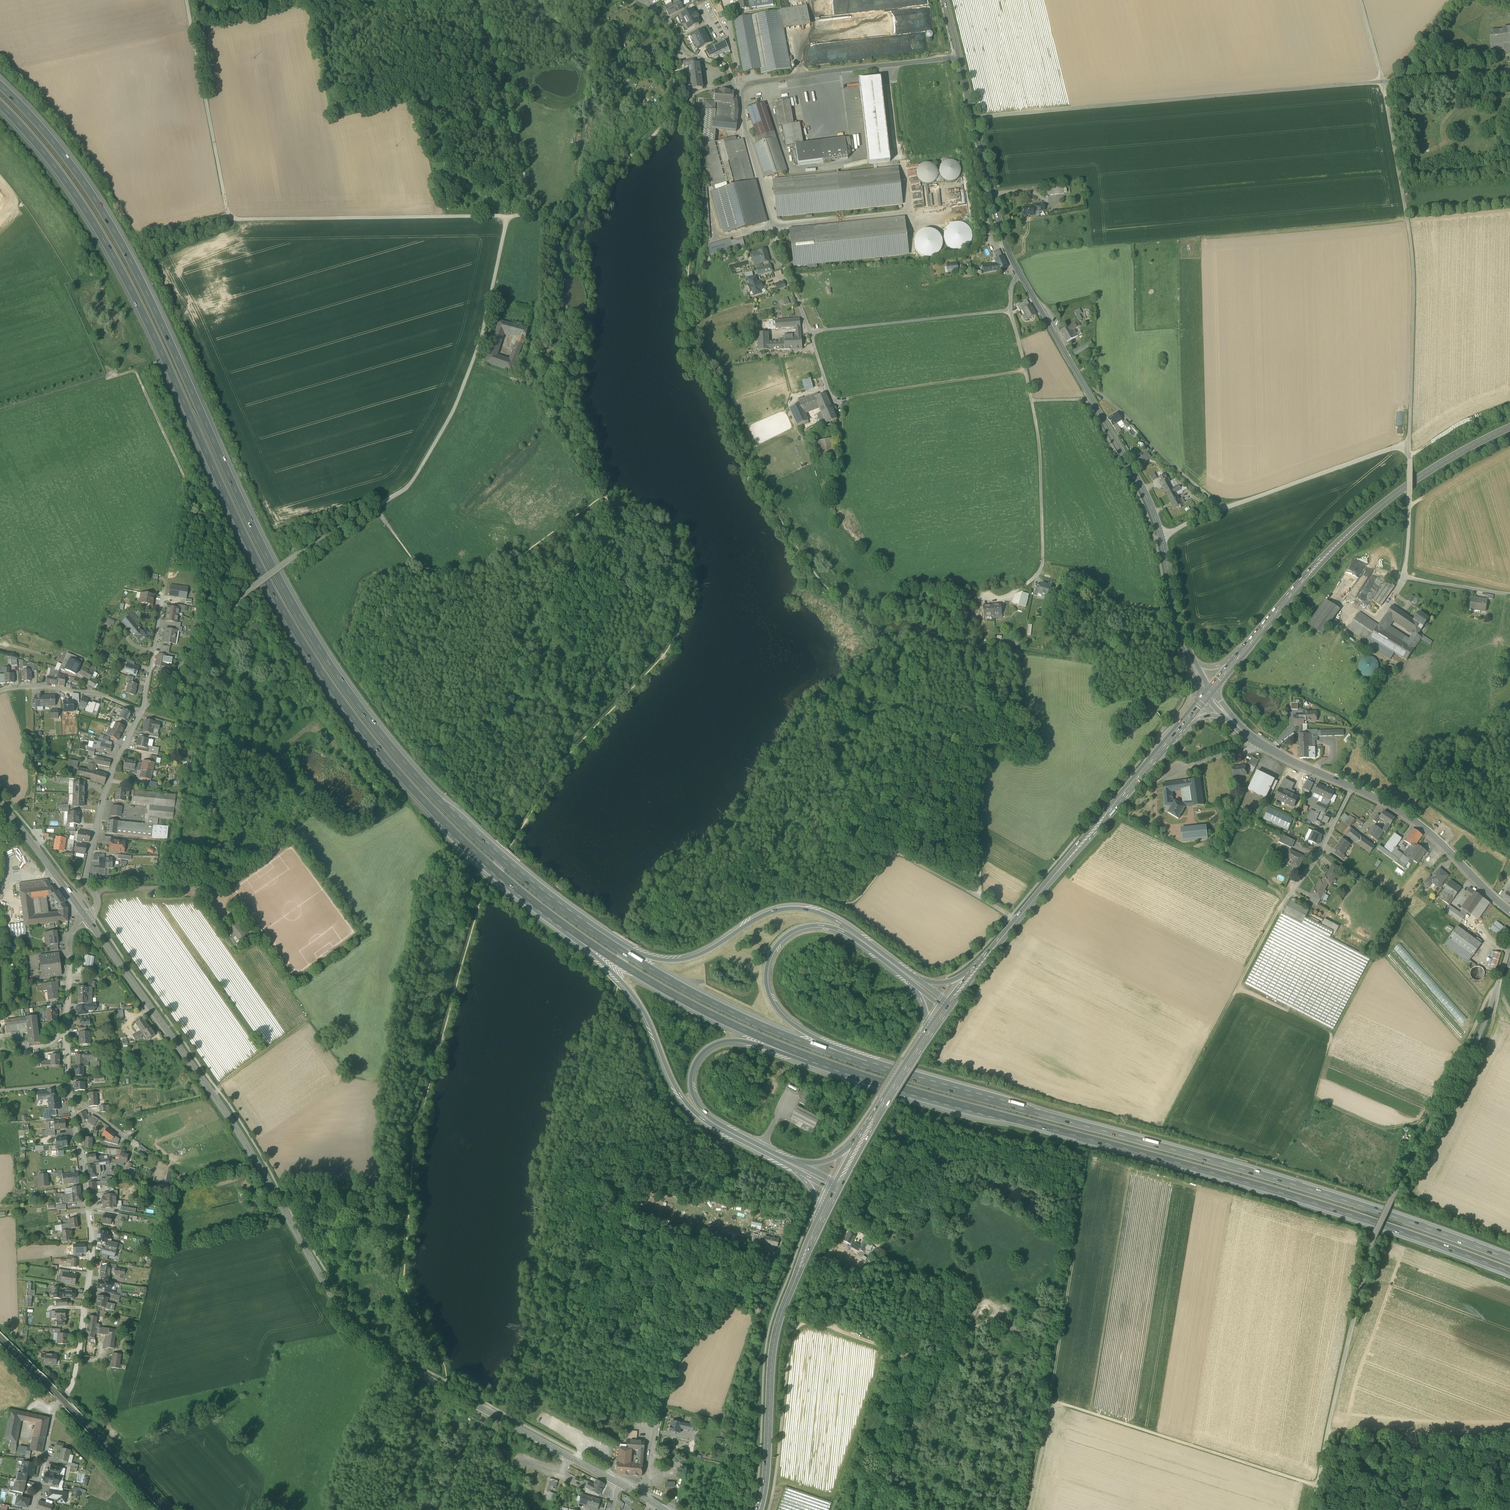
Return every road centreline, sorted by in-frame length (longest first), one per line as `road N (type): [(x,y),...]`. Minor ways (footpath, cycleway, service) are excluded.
road 1 (motorway): [(586,927),(457,818),(330,665),(281,585),(118,239),(63,156),(0,86)]
road 2 (motorway): [(0,105),(106,244),(272,591),(322,674),(451,830),(554,919)]
road 3 (secondary): [(86,918),(228,1117),(343,1314),(366,1339),(620,1485)]
road 4 (motorway): [(849,1071),(1297,1198),(1509,1272)]
road 5 (tertiary): [(1191,661),(1149,501),(1009,254),(959,59)]
road 6 (unclassified): [(508,215),(482,337),(453,411),(408,488),(252,589),(143,708)]
road 7 (motorway): [(1509,1259),(1299,1186),(914,1080)]
road 8 (track): [(1318,1487),(1371,1246),(1491,1011),(1509,944)]
road 9 (track): [(535,215),(229,218),(186,0)]
road 10 (track): [(1382,81),(975,118)]
road 11 (motorway): [(914,1080),(787,1020),(771,999),(766,969),(784,938),(824,927),(911,982)]
road 12 (motorway): [(916,978),(842,924),(802,909),(770,913),(703,954),(674,962),(586,927)]
road 13 (track): [(1409,445),(1412,251),(1382,81)]
road 14 (motorway): [(914,1080),(751,1022),(586,927)]
road 15 (track): [(0,411),(134,369),(183,474),(164,578)]
road 16 (primary): [(1509,426),(1388,498),(1243,650)]
road 17 (track): [(1026,371),(837,399),(843,454),(829,509),(859,546)]
road 18 (motorway): [(554,919),(690,1005),(849,1071)]
road 19 (residential): [(69,1093),(93,1259),(65,1395)]
road 20 (track): [(769,1509),(798,1323),(907,1354)]
road 21 (secondary): [(821,1220),(775,1339),(759,1509)]
road 22 (primary): [(1175,735),(988,955)]
road 23 (track): [(1050,1399),(1318,1487)]
road 24 (motorway): [(554,919),(636,998),(682,1098),(721,1129)]
road 25 (track): [(1409,445),(1161,537)]
road 26 (unclassified): [(810,332),(783,265),(741,84)]
road 27 (track): [(1278,909),(1163,1127)]
road 28 (track): [(1050,1399),(1090,1156)]
road 29 (motorway): [(721,1129),(691,1089),(698,1058),(716,1044),(750,1042),(849,1071)]
road 30 (unclassified): [(142,712),(102,801),(85,877),(98,903),(86,918)]
road 31 (residential): [(741,84),(959,59)]
road 32 (track): [(1491,1011),(1489,1035),(1410,1196)]
road 33 (tertiary): [(1509,911),(1419,824),(1352,786)]
road 34 (track): [(1011,311),(810,332)]
road 35 (track): [(1407,220),(1206,238)]
road 36 (unclassified): [(668,1380),(686,1349),(752,1288),(785,1243)]
road 37 (track): [(1328,1429),(1509,1438)]
road 38 (track): [(972,812),(995,747),(959,645)]
road 39 (residential): [(86,918),(70,933),(67,1085)]
road 40 (track): [(1219,510),(1100,394)]
road 41 (track): [(535,215),(572,200),(659,129)]
road 42 (residential): [(142,712),(42,686),(0,692)]
road 43 (residential): [(1352,786),(1319,853),(1278,909)]
road 44 (secondary): [(0,806),(86,918)]
road 45 (residential): [(640,0),(669,21),(690,56),(725,66),(736,85)]
road 46 (track): [(410,1185),(276,1197)]
road 47 (track): [(1403,578),(1409,445)]
road 48 (track): [(320,0),(191,28)]
road 49 (residential): [(143,708),(164,578)]
road 50 (track): [(1509,70),(1382,81)]
road 51 (track): [(142,712),(202,724),(257,749)]
road 52 (track): [(210,1091),(308,1020)]
road 53 (residential): [(65,1395),(53,1410),(31,1509)]

